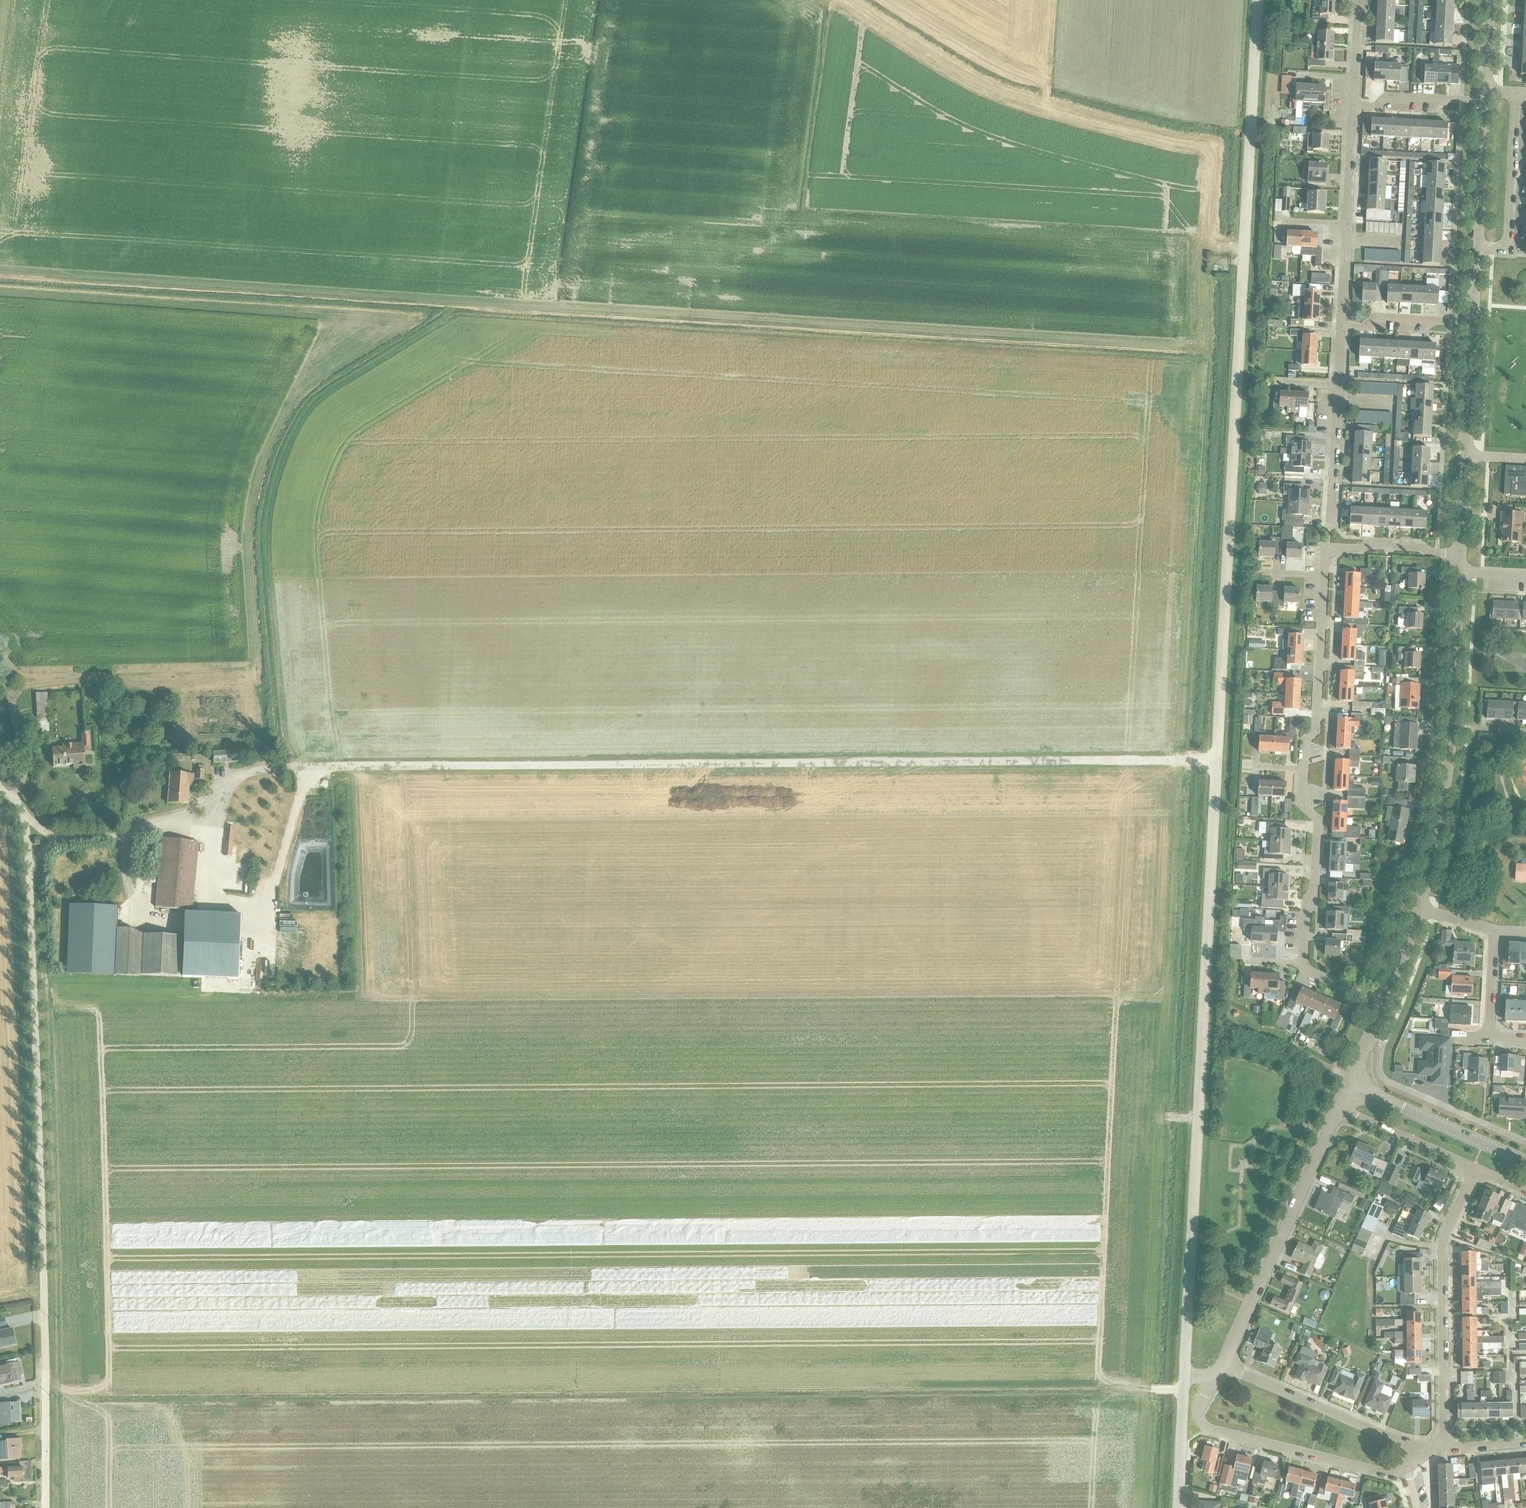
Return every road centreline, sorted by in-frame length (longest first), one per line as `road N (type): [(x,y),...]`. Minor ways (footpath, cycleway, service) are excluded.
road 1 (unclassified): [(1207,956),(1258,0)]
road 2 (track): [(1217,760),(291,767)]
road 3 (unclassified): [(46,1507),(28,856),(21,810),(0,793)]
road 4 (track): [(38,859),(56,1507)]
road 5 (residential): [(1184,1376),(1207,956)]
road 6 (residential): [(1418,908),(1444,785),(1456,573)]
road 7 (residential): [(1444,1447),(1442,1248),(1475,1166)]
road 8 (tertiary): [(1223,1366),(1338,1108)]
road 9 (residential): [(1407,1472),(1213,1429),(1199,1414),(1215,1378)]
road 10 (residential): [(1416,1447),(1223,1366)]
road 11 (track): [(11,701),(28,687),(87,681),(212,689)]
road 12 (residential): [(1302,964),(1319,821),(1301,805),(1303,769)]
road 13 (residential): [(1303,769),(1305,743),(1316,731),(1323,576)]
road 14 (tertiary): [(1525,1160),(1350,1084)]
road 15 (residential): [(1476,245),(1503,247),(1508,239),(1515,93)]
road 16 (residential): [(1475,1166),(1338,1108)]
road 17 (track): [(109,1507),(107,1413),(55,1408)]
road 18 (residential): [(1476,245),(1482,100)]
road 19 (residential): [(1330,523),(1337,385)]
road 20 (residential): [(1340,325),(1367,327),(1379,317),(1470,321)]
road 21 (residential): [(1464,453),(1470,321)]
road 22 (tertiary): [(1178,1507),(1184,1376)]
road 23 (residential): [(1351,102),(1482,100)]
road 24 (residential): [(1457,554),(1416,546),(1329,549)]
road 25 (residential): [(1345,222),(1351,102)]

